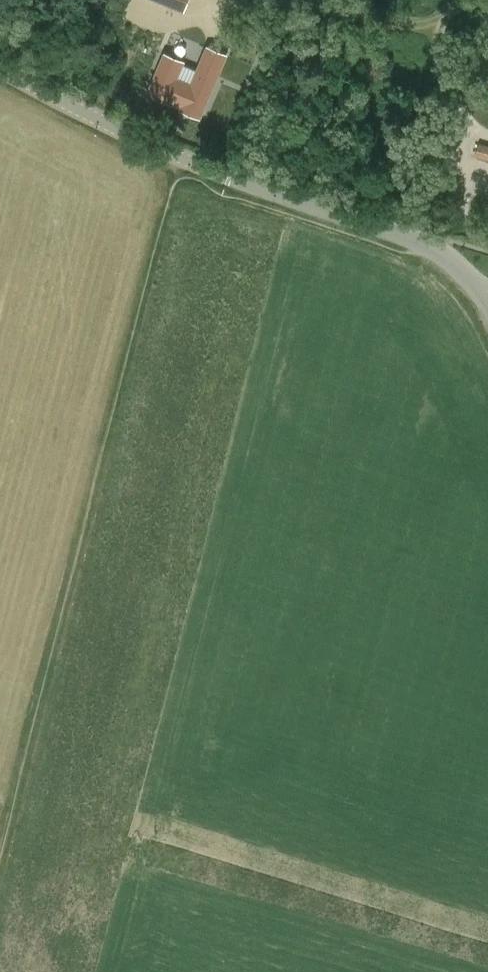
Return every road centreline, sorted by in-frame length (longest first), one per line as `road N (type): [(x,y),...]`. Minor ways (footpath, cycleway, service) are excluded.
road 1 (tertiary): [(487,298),(461,265),(420,242),(181,161),(0,70)]

